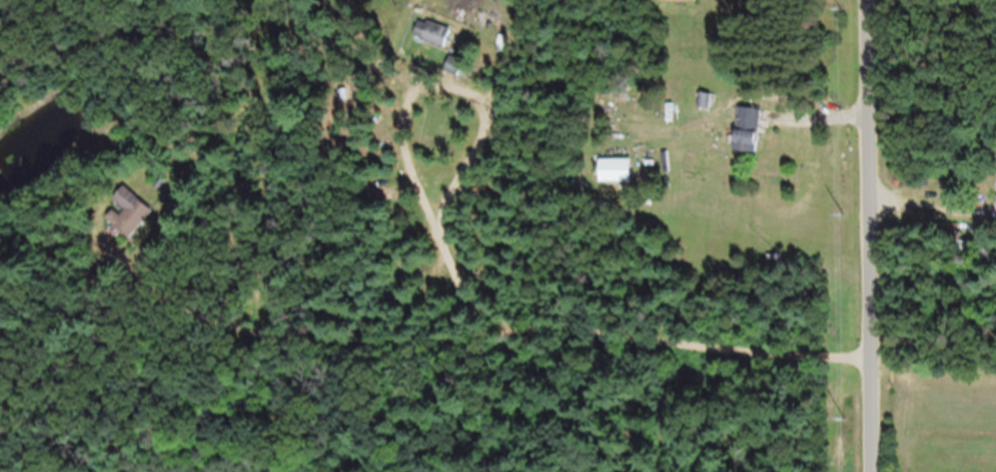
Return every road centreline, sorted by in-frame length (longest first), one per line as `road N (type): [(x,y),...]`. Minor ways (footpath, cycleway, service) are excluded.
road 1 (residential): [(869,471),(863,0)]

